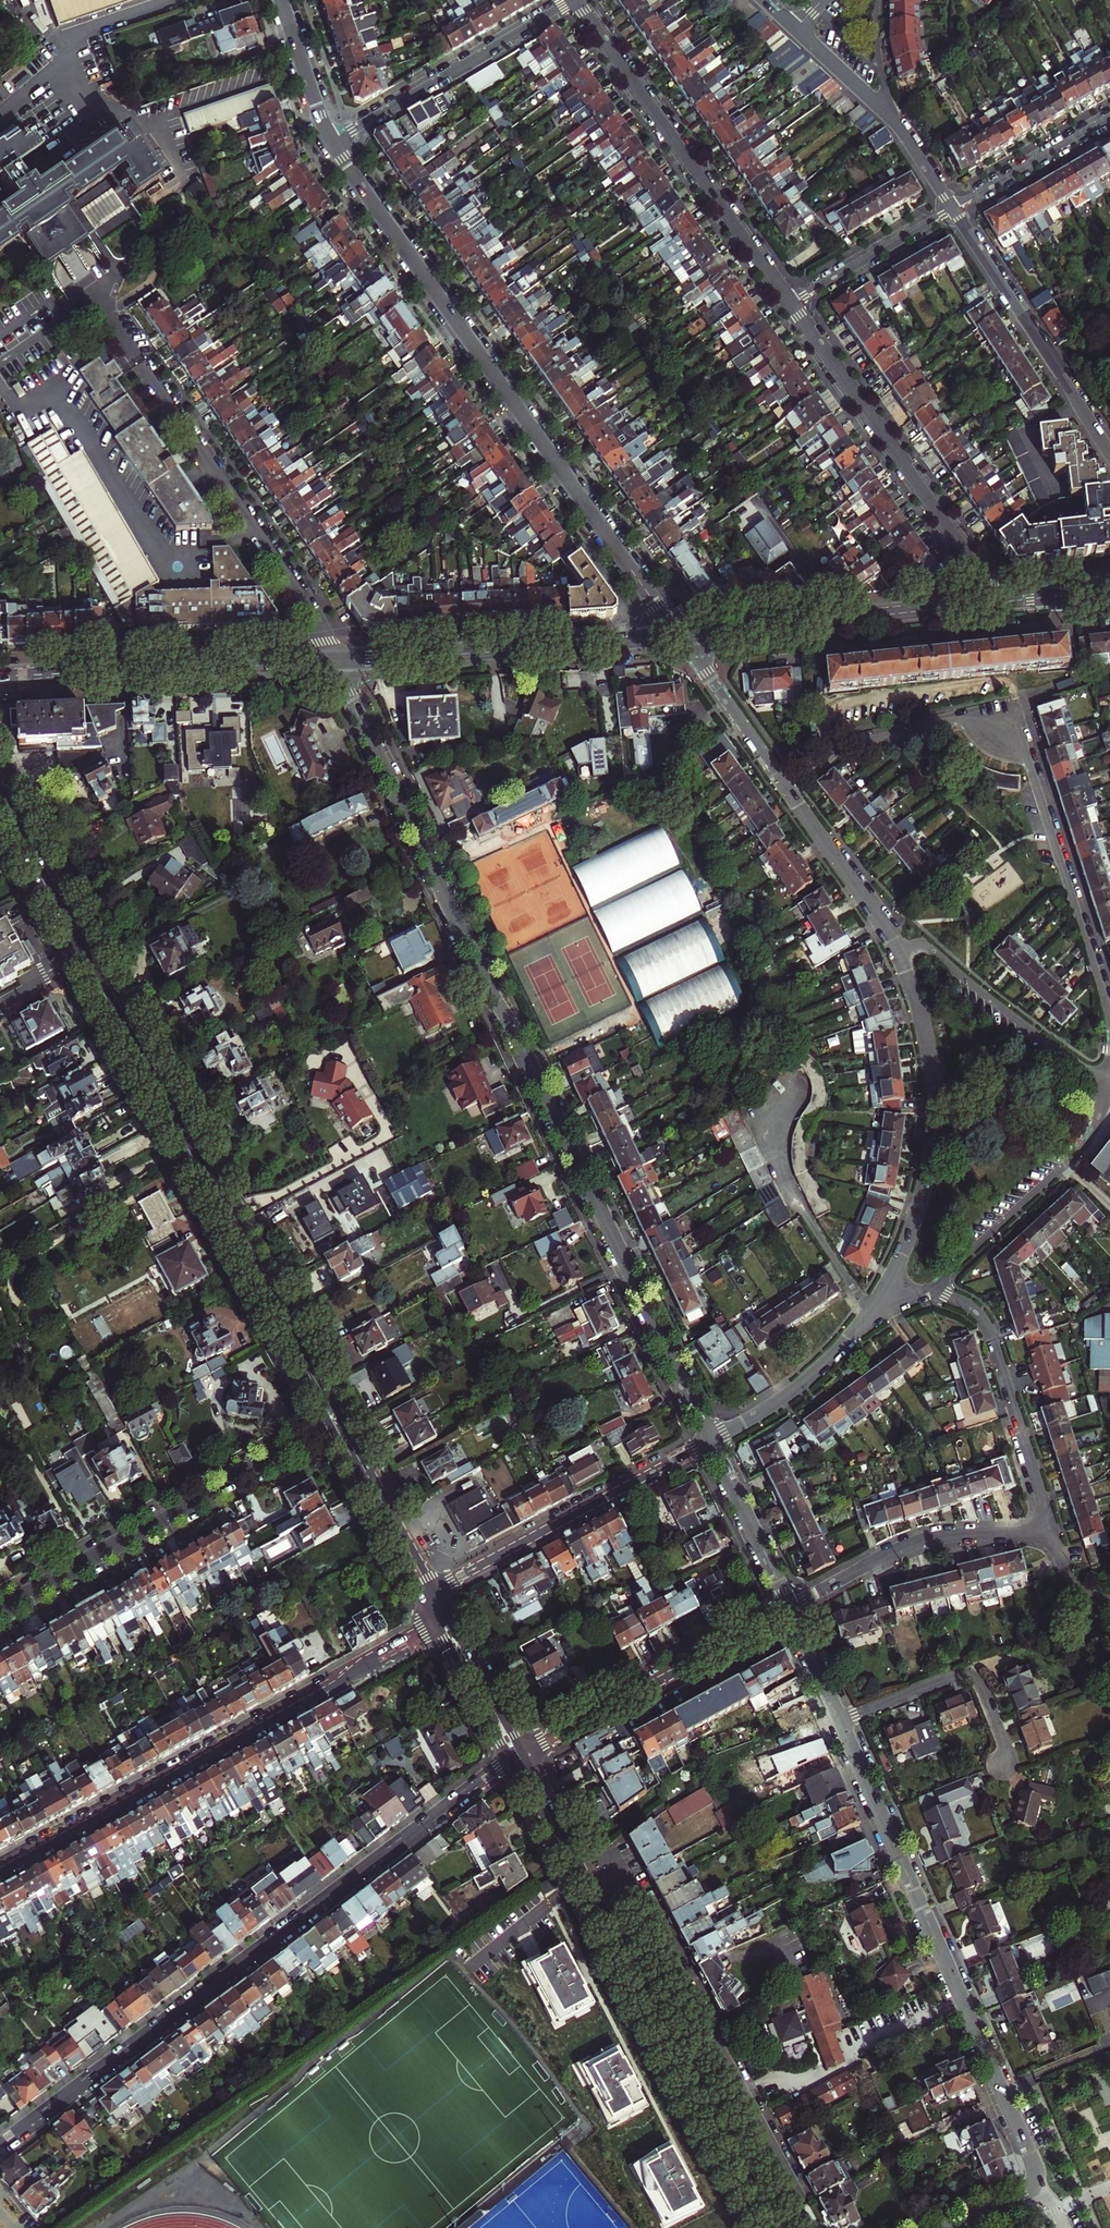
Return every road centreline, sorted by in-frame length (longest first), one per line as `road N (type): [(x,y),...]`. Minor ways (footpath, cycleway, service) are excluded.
road 1 (residential): [(710,1441),(336,660)]
road 2 (primary): [(342,1420),(0,785)]
road 3 (primary): [(0,816),(329,1427)]
road 4 (residential): [(509,1763),(0,2147)]
road 5 (residential): [(946,2227),(1041,2179),(840,1720)]
road 6 (residential): [(332,141),(680,635)]
road 7 (residential): [(1109,1013),(1012,707),(858,744),(786,786)]
road 8 (tertiary): [(0,1870),(435,1628)]
road 9 (primary): [(774,2227),(591,1893)]
road 10 (residential): [(0,1612),(329,1427)]
road 11 (residential): [(795,2182),(642,1904),(618,1887),(591,1893)]
road 12 (residential): [(575,0),(788,303)]
road 13 (residential): [(788,303),(987,583),(992,603)]
road 14 (residential): [(885,1288),(923,1192),(933,1115),(924,1028),(895,947)]
road 15 (residential): [(142,364),(305,602),(336,660)]
road 16 (tertiary): [(336,660),(680,635)]
road 17 (residential): [(434,1590),(710,1441)]
road 18 (tertiary): [(680,635),(992,603)]
road 19 (residential): [(789,1606),(523,1754)]
road 20 (tertiary): [(35,676),(336,660)]
road 21 (residential): [(952,209),(1109,456)]
road 22 (residential): [(926,1293),(1075,1155),(1097,1121),(1109,1075)]
road 23 (residential): [(1052,1533),(984,1321),(926,1293)]
road 24 (residential): [(332,141),(575,0)]
road 25 (residential): [(789,1606),(915,1541),(1052,1533)]
road 26 (residential): [(1109,1074),(1077,1064),(929,948),(895,947)]
road 27 (residential): [(794,30),(892,119),(952,209)]
road 28 (residential): [(710,1441),(811,1377),(885,1288)]
road 29 (residential): [(840,1720),(968,1677),(984,1689),(1005,1765)]
road 30 (residential): [(895,947),(786,786)]
road 31 (primary): [(329,1427),(419,1599)]
road 32 (primary): [(434,1590),(342,1420)]
road 33 (residential): [(952,209),(788,303)]
road 34 (residential): [(786,786),(680,635)]
road 35 (residential): [(789,1606),(710,1441)]
road 36 (residential): [(1109,118),(952,209)]
road 37 (primary): [(435,1628),(509,1763)]
road 38 (primary): [(523,1754),(450,1619)]
road 39 (residential): [(282,0),(332,141)]
road 40 (residential): [(840,1720),(789,1606)]

